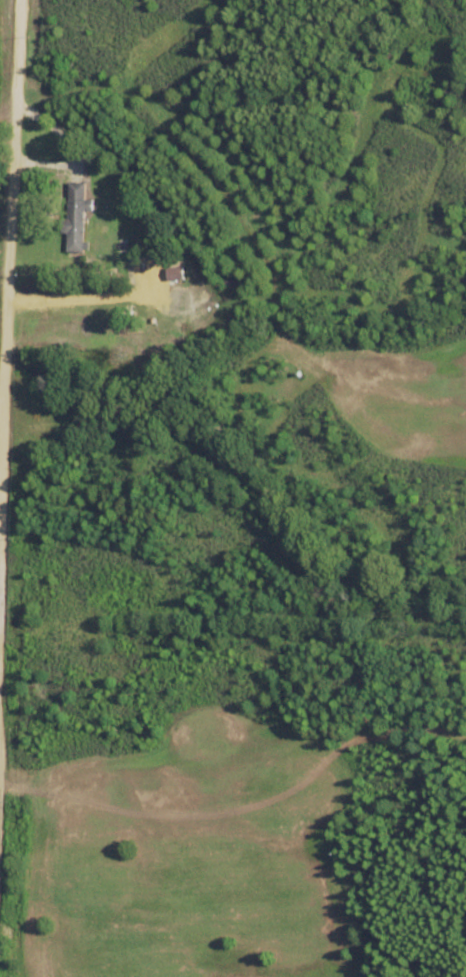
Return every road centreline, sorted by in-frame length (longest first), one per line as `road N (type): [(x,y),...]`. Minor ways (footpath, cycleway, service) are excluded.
road 1 (residential): [(0,681),(14,631),(12,0)]
road 2 (residential): [(14,631),(25,677),(0,919)]
road 3 (residential): [(12,252),(289,199)]

